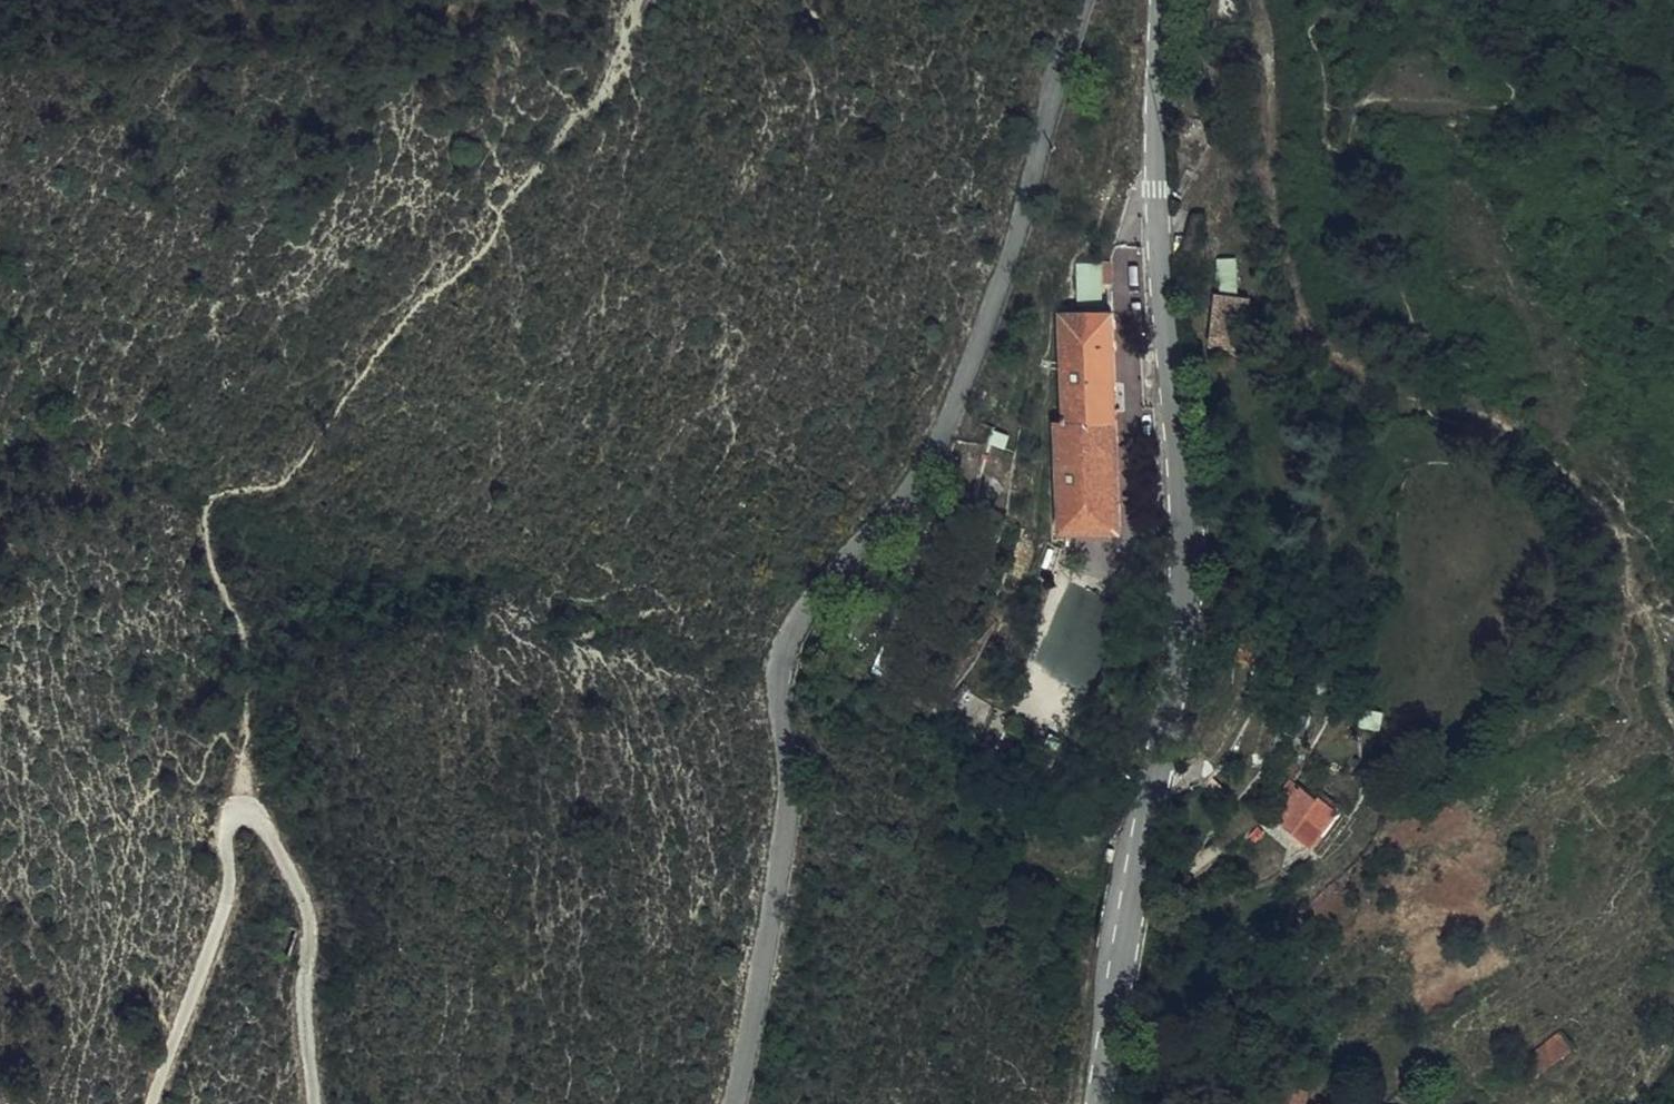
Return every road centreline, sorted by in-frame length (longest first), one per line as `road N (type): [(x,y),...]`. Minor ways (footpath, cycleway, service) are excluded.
road 1 (tertiary): [(736,1103),(791,800),(779,689),(784,650),(928,467),(1020,223),(1082,0)]
road 2 (tertiary): [(1163,0),(1159,189),(1190,518),(1096,1103)]
road 3 (track): [(245,817),(225,834),(230,890),(152,1103)]
road 4 (track): [(245,817),(271,835),(309,913),(304,980),(312,1103)]

